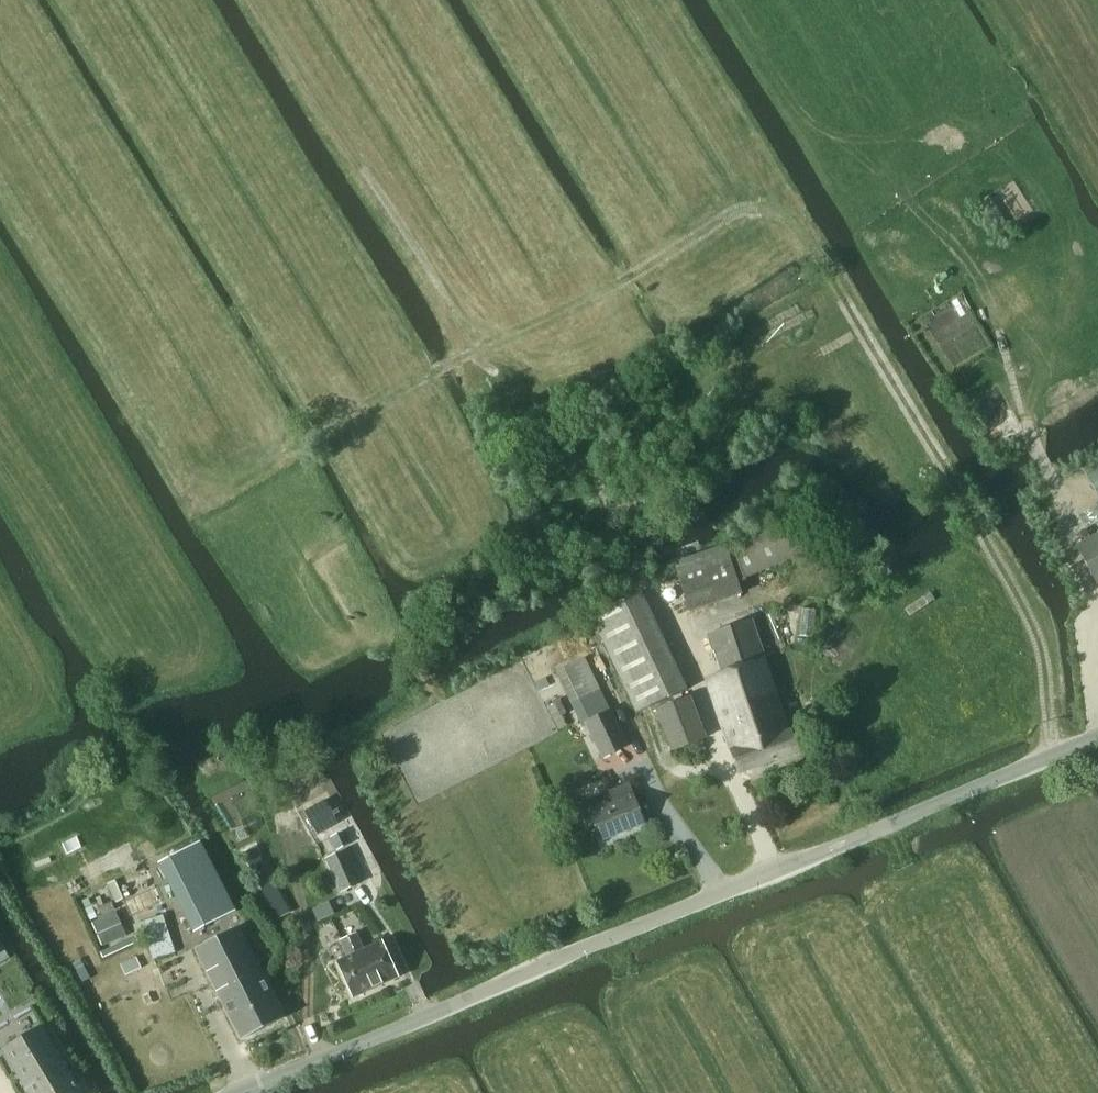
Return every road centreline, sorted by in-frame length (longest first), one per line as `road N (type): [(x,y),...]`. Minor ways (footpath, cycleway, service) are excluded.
road 1 (track): [(1055,755),(1046,653),(792,212),(746,204),(586,303),(301,444)]
road 2 (tertiary): [(245,1092),(1097,737)]
road 3 (track): [(648,594),(550,404),(473,354),(259,0)]
road 4 (track): [(1027,431),(1063,293),(1063,235),(1045,198),(985,134),(951,122),(831,130),(798,109),(722,0)]
road 5 (track): [(906,202),(984,287),(1027,431)]

